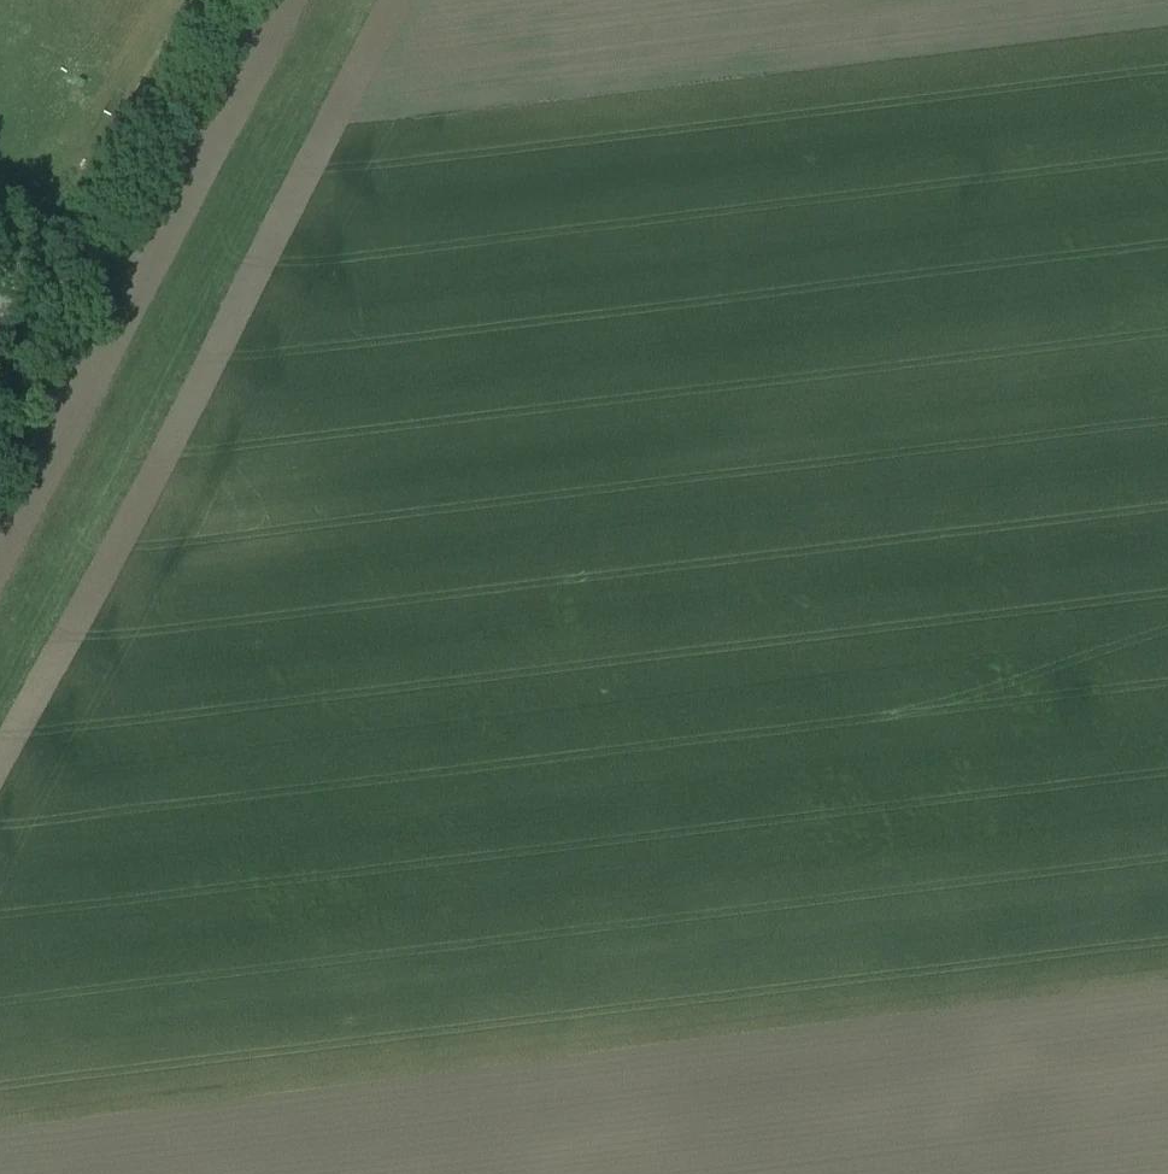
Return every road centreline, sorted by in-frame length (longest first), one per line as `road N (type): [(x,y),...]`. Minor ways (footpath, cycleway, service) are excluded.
road 1 (track): [(202,0),(69,238),(52,253)]

